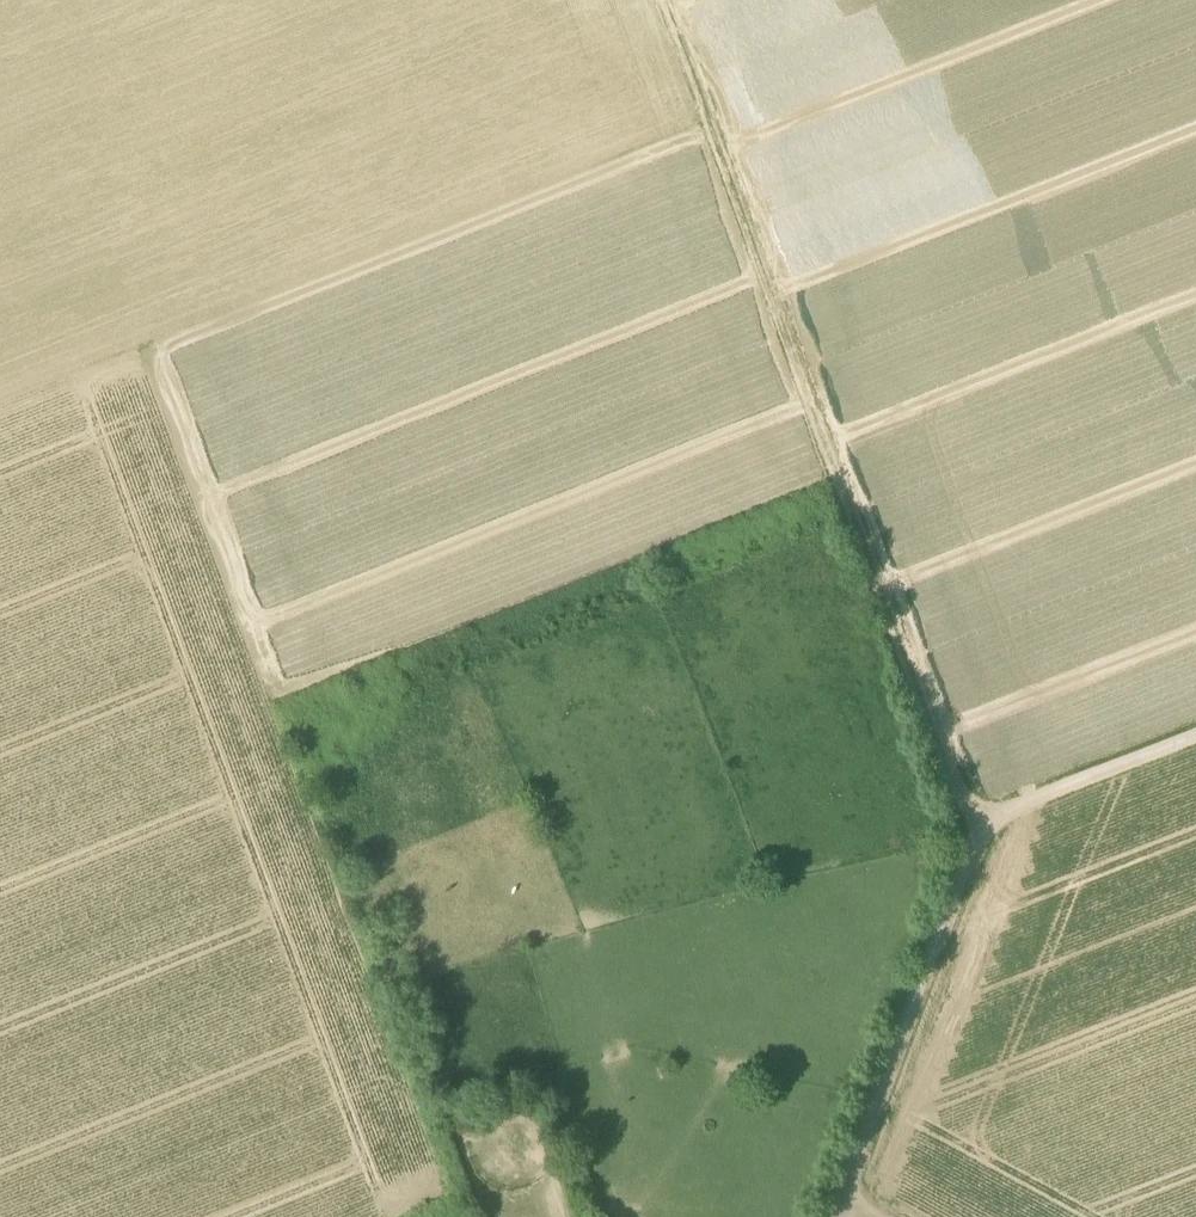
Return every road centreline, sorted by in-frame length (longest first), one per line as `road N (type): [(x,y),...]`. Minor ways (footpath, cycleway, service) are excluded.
road 1 (track): [(663,0),(973,836)]
road 2 (track): [(1195,734),(1000,810),(973,836),(830,1216)]

